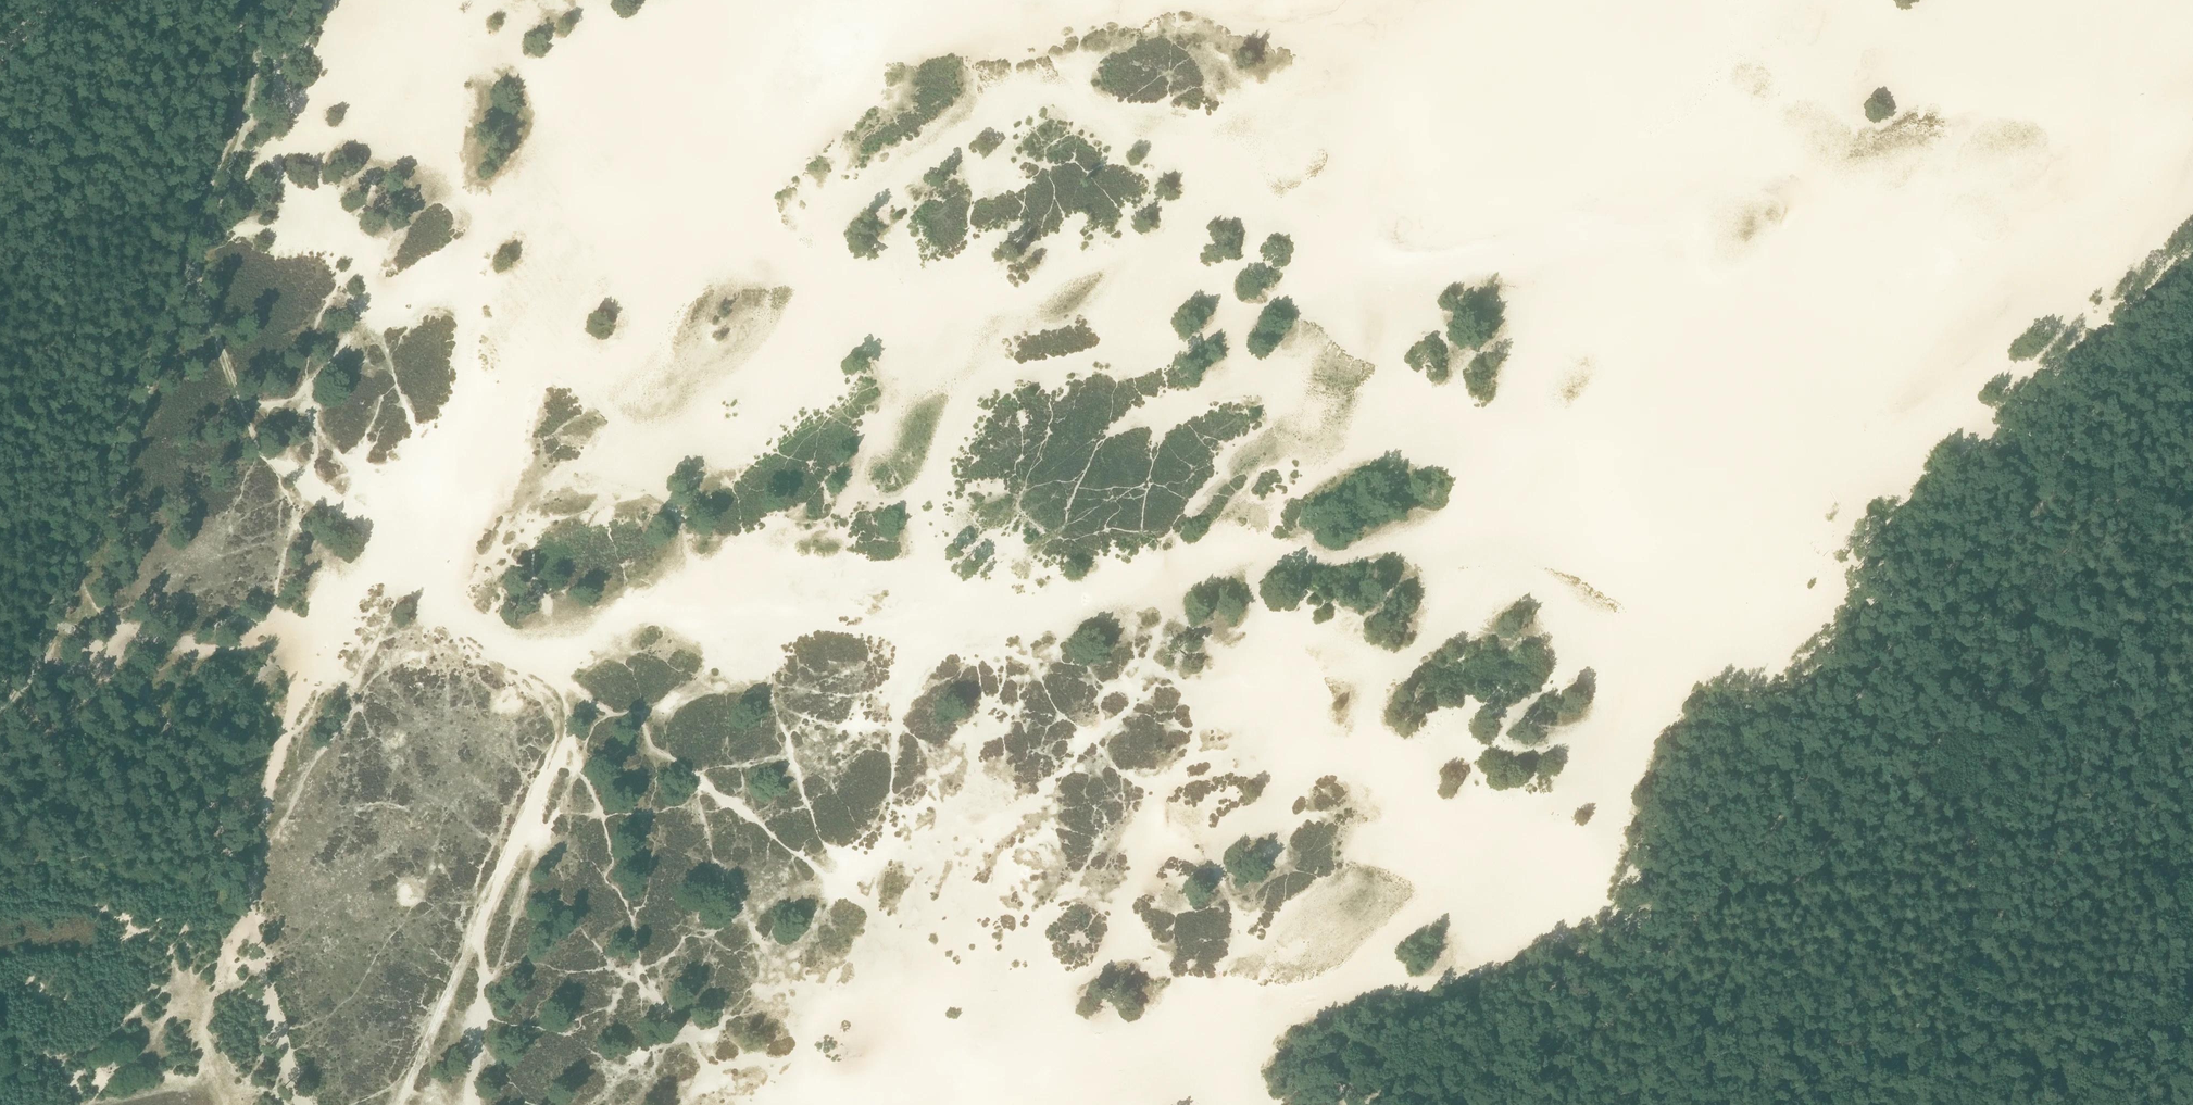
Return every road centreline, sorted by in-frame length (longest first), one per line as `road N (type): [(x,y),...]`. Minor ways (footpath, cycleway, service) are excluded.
road 1 (track): [(306,1104),(248,944),(243,898),(204,800),(157,715),(107,668),(0,683)]
road 2 (track): [(576,702),(641,716),(654,753),(761,825),(941,969)]
road 3 (track): [(381,574),(310,632),(182,650),(19,695)]
road 4 (track): [(195,262),(248,432),(318,508),(349,526),(381,574)]
road 5 (track): [(1893,370),(1979,427),(2192,494)]
road 6 (track): [(1930,1043),(2106,1033),(2147,1014),(2184,1015)]
road 7 (track): [(576,702),(477,938)]
road 8 (track): [(381,574),(490,659),(576,702)]
road 9 (track): [(477,938),(400,1104)]

